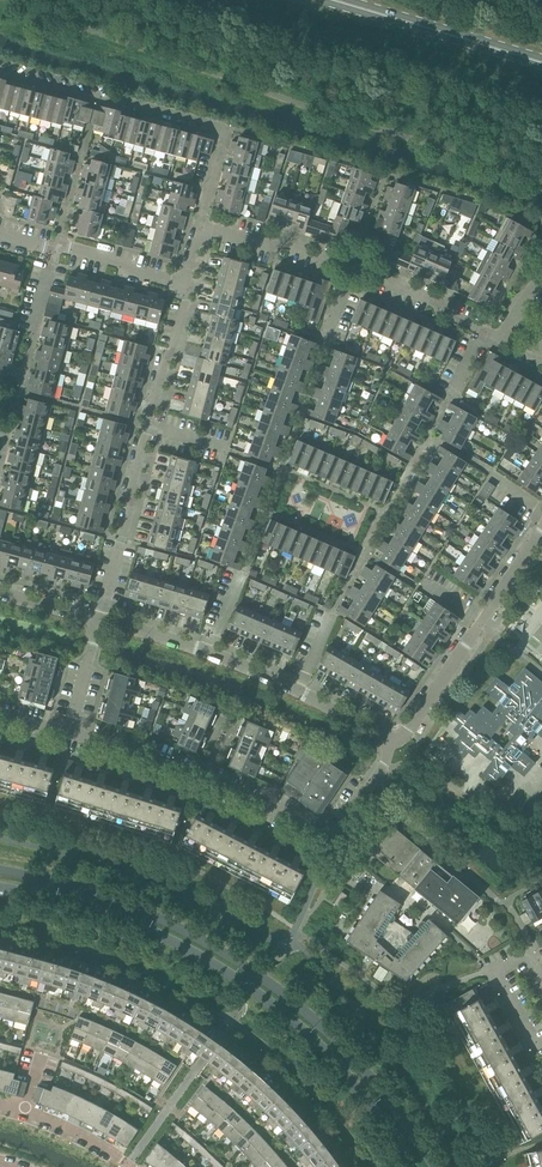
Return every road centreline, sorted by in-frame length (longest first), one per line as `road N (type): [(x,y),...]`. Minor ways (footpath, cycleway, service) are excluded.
road 1 (tertiary): [(434,1166),(361,1064),(259,974),(155,915),(76,886),(0,869)]
road 2 (tertiary): [(0,887),(150,930),(249,986),(350,1077),(411,1166)]
road 3 (residential): [(330,1166),(279,1106),(168,1018),(74,976),(0,955)]
road 4 (residential): [(206,228),(225,128),(0,73)]
road 5 (residential): [(334,835),(317,839),(203,779),(69,734)]
road 6 (residential): [(100,618),(152,427)]
road 7 (primary): [(541,61),(355,0)]
road 8 (residential): [(353,265),(206,228)]
road 9 (residential): [(482,331),(445,314),(441,301),(353,265)]
road 10 (residential): [(152,427),(191,286)]
road 11 (residential): [(398,739),(478,623)]
road 12 (residential): [(191,286),(59,246)]
road 13 (residential): [(134,1166),(24,1112)]
road 14 (residential): [(69,734),(100,618)]

